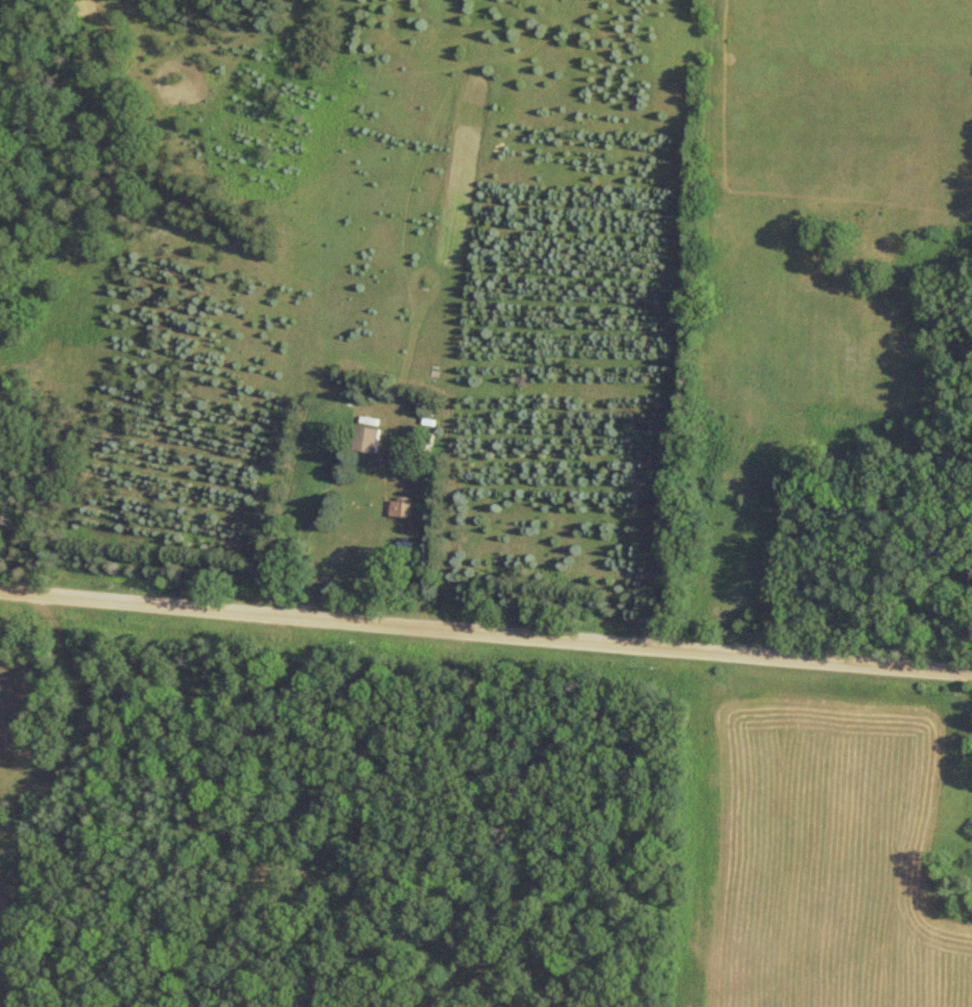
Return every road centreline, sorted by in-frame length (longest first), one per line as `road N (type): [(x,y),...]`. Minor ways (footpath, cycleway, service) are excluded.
road 1 (residential): [(971,673),(0,591)]

